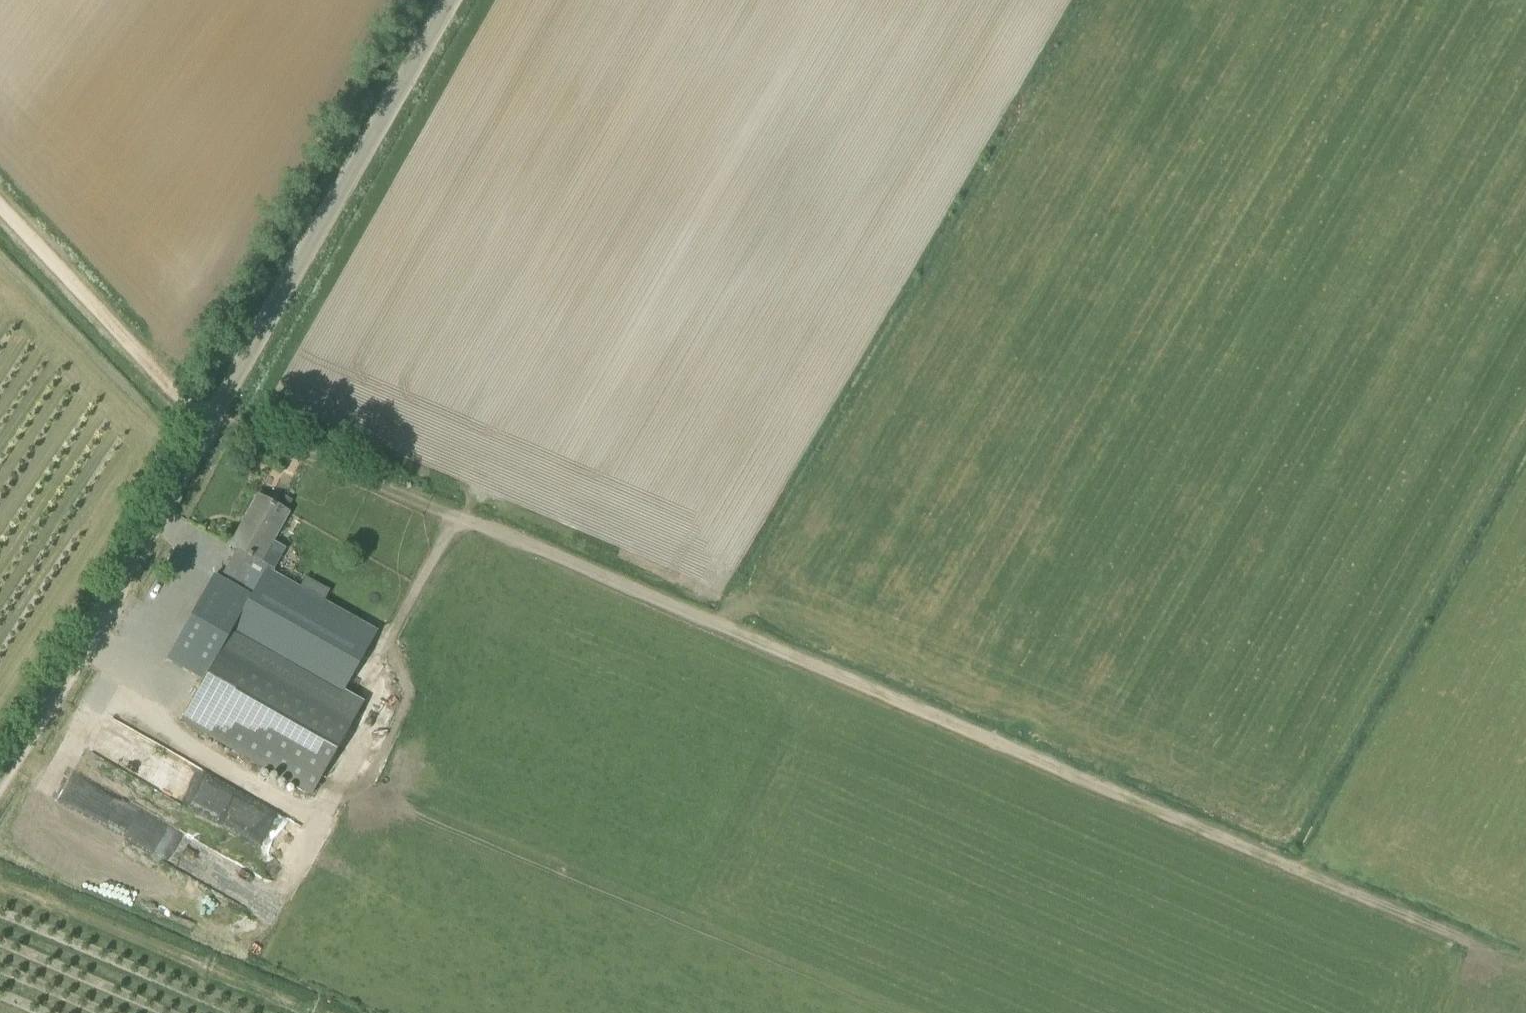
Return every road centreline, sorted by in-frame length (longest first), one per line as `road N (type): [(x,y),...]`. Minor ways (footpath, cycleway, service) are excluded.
road 1 (track): [(1525,966),(216,411)]
road 2 (unclassified): [(0,775),(90,635),(450,0)]
road 3 (track): [(209,426),(0,208)]

